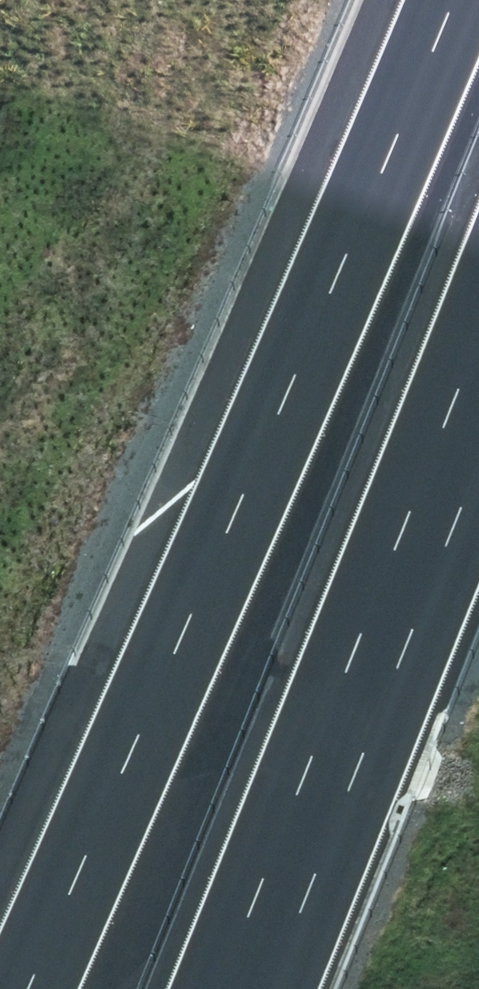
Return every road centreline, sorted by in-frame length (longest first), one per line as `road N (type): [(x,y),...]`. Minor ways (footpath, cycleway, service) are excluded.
road 1 (motorway): [(0,968),(407,0)]
road 2 (motorway): [(478,313),(207,988)]

